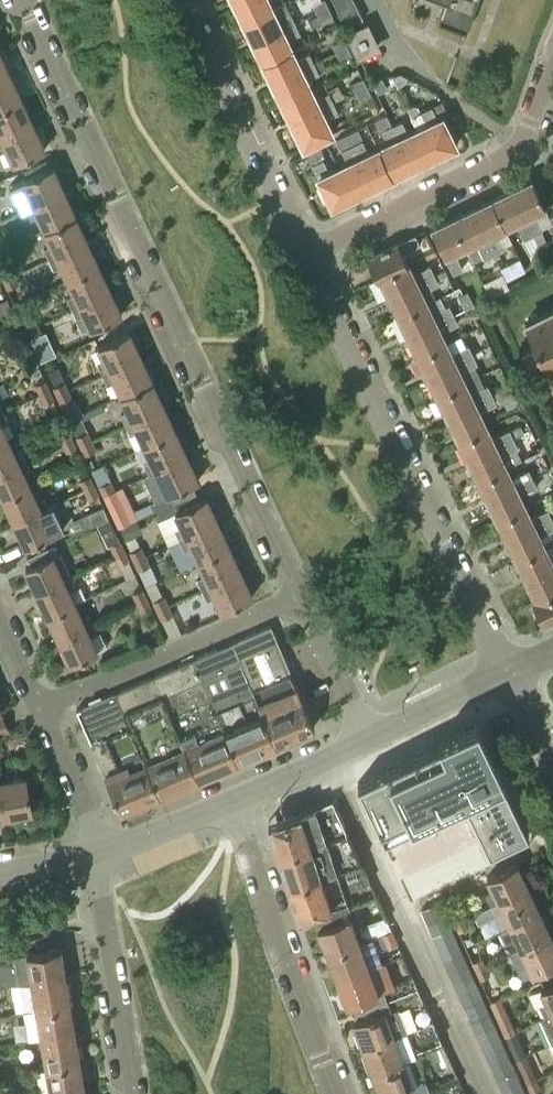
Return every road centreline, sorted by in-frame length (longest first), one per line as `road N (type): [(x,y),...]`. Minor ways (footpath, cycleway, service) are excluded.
road 1 (residential): [(25,0),(301,596)]
road 2 (residential): [(508,673),(306,253)]
road 3 (residential): [(328,756),(480,1093)]
road 4 (residential): [(306,253),(501,159),(530,124),(552,60)]
road 5 (residential): [(335,1093),(231,801)]
road 6 (residential): [(40,709),(301,596)]
road 7 (residential): [(306,253),(183,0)]
road 8 (residential): [(97,857),(136,1093)]
road 9 (residential): [(97,857),(88,813),(40,709)]
road 10 (residential): [(301,596),(368,738)]
road 11 (residential): [(368,738),(508,673)]
road 12 (residential): [(97,857),(231,801)]

